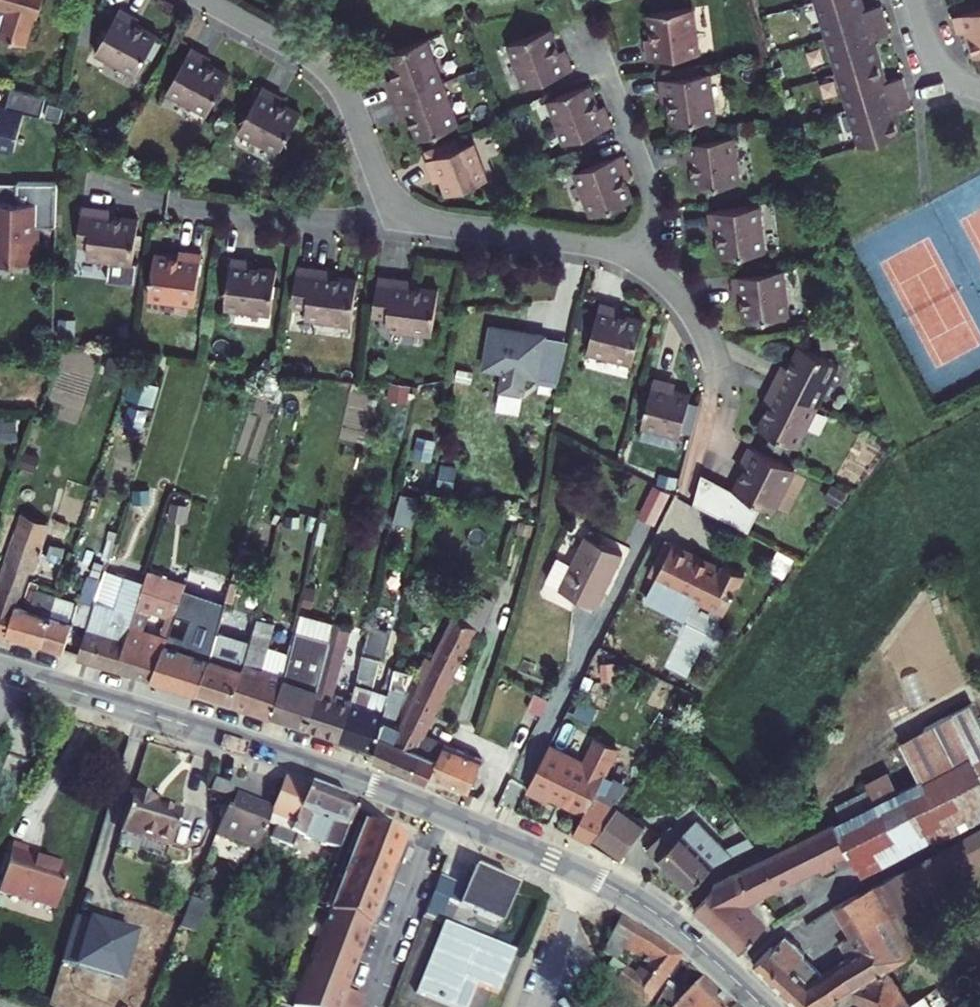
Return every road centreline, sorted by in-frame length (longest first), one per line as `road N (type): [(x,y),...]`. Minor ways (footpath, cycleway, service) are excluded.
road 1 (tertiary): [(0,667),(351,776),(582,871)]
road 2 (residential): [(398,219),(352,99),(332,72),(209,0)]
road 3 (residential): [(629,252),(398,219)]
road 4 (tertiary): [(582,871),(664,918),(765,1006)]
road 5 (residential): [(398,219),(314,221),(176,207)]
road 6 (residential): [(629,252),(649,216),(649,184),(598,44)]
road 7 (residential): [(718,364),(684,292),(629,252)]
road 8 (residential): [(582,871),(540,1006)]

